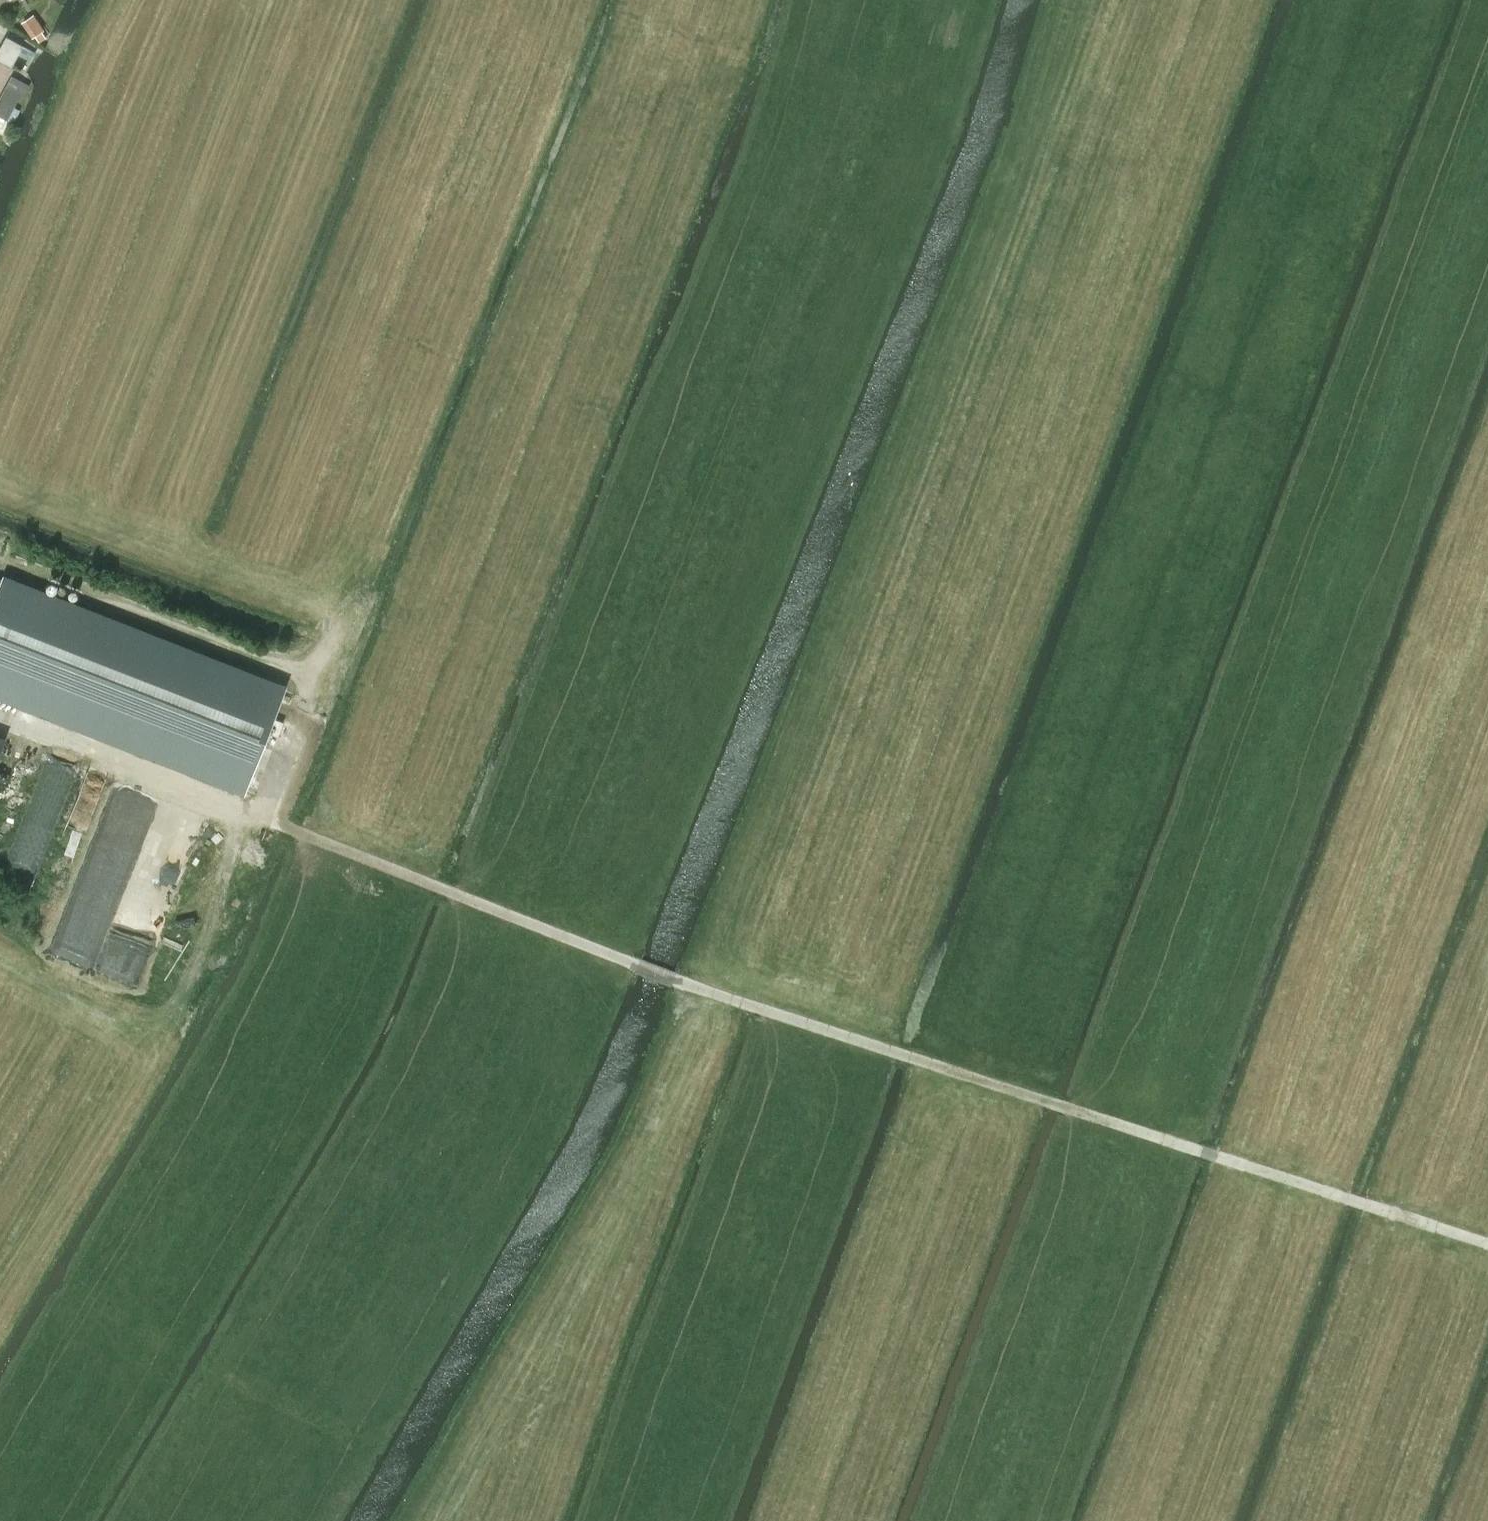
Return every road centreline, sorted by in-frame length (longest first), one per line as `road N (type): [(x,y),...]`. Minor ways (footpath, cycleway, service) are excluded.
road 1 (track): [(0,712),(266,816),(332,649),(322,617),(194,553),(399,0)]
road 2 (track): [(1487,1229),(726,981)]
road 3 (track): [(562,0),(1229,173)]

